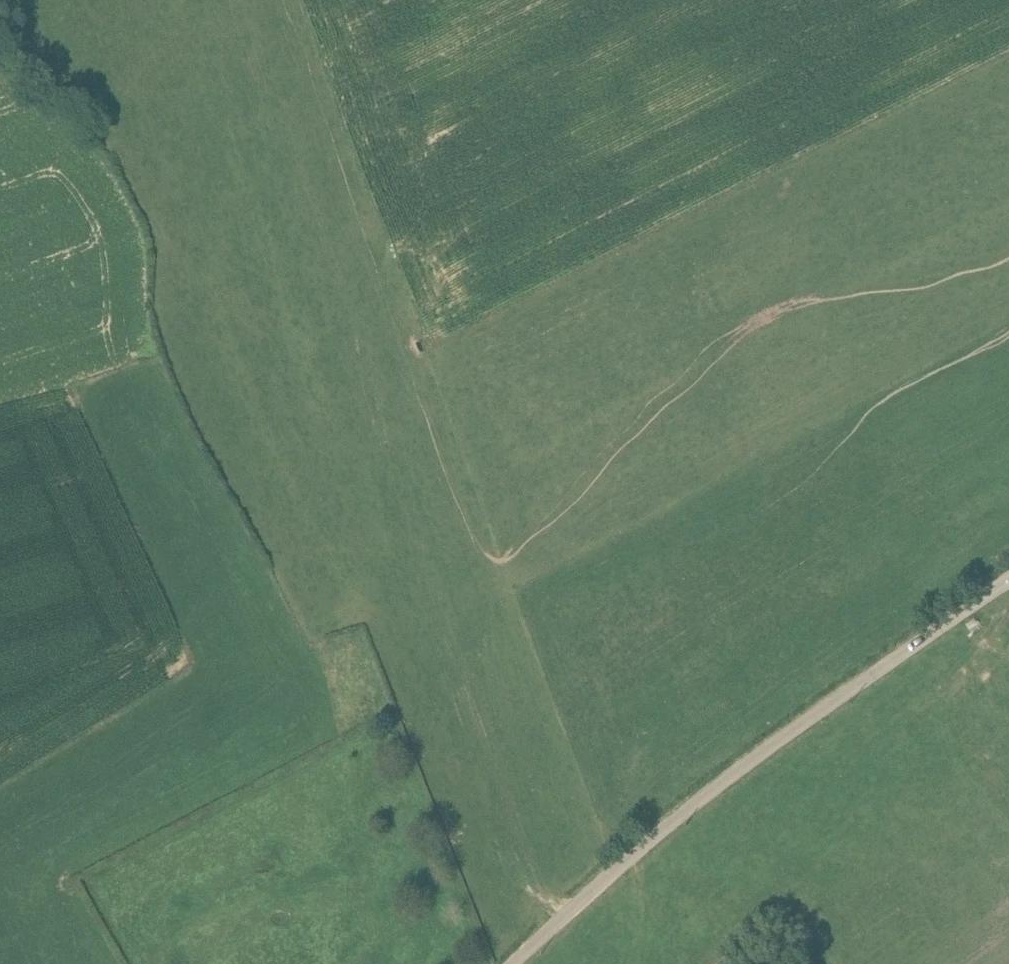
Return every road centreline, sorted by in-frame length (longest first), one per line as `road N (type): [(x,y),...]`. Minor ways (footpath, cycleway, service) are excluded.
road 1 (unclassified): [(508,963),(751,757),(1008,578)]

